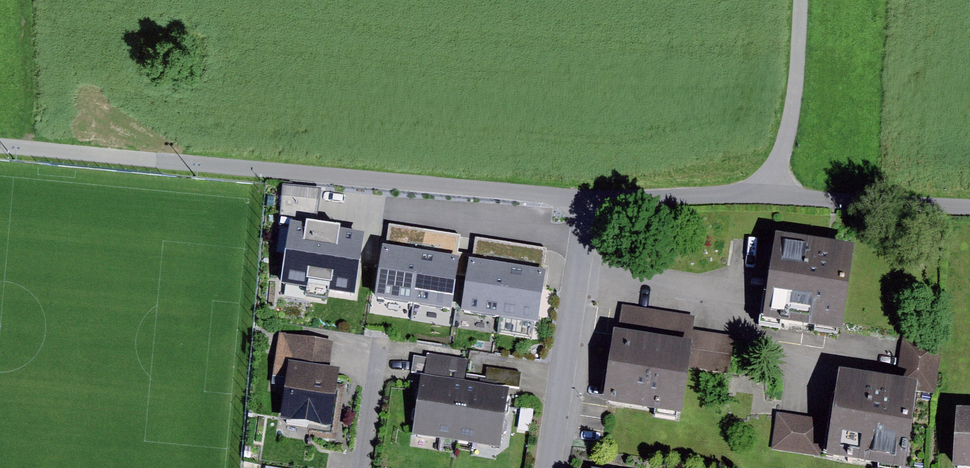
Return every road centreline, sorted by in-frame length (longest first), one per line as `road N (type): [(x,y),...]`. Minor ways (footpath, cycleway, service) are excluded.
road 1 (unclassified): [(0,146),(592,201)]
road 2 (unclassified): [(592,201),(773,197),(969,207)]
road 3 (residential): [(592,201),(549,467)]
road 4 (track): [(773,197),(798,77),(801,0)]

